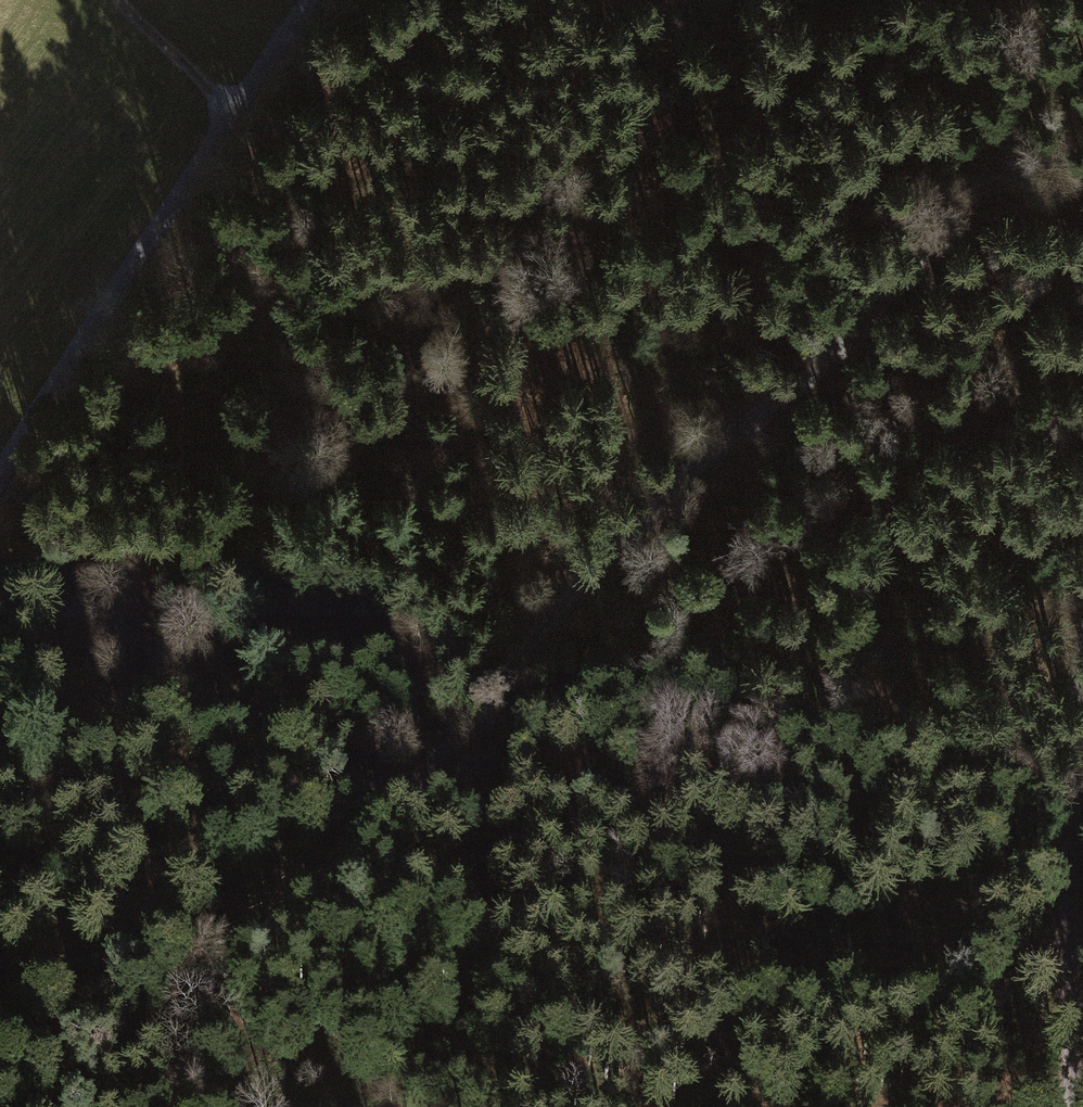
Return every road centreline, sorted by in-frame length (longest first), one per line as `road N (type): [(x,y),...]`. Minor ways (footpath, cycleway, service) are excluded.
road 1 (track): [(1082,177),(1039,168),(981,187),(865,321),(699,453),(638,512),(410,788),(255,942),(66,1106)]
road 2 (track): [(96,614),(135,553),(358,440),(409,405),(523,286),(675,168),(782,0)]
road 3 (track): [(410,788),(295,780),(128,631),(96,614),(17,601)]
road 4 (track): [(1067,1106),(1065,942),(1082,655)]
road 5 (track): [(234,113),(0,476)]
road 6 (track): [(813,1106),(990,1008),(1065,942)]
road 7 (track): [(113,0),(234,113)]
road 8 (track): [(310,0),(234,113)]

